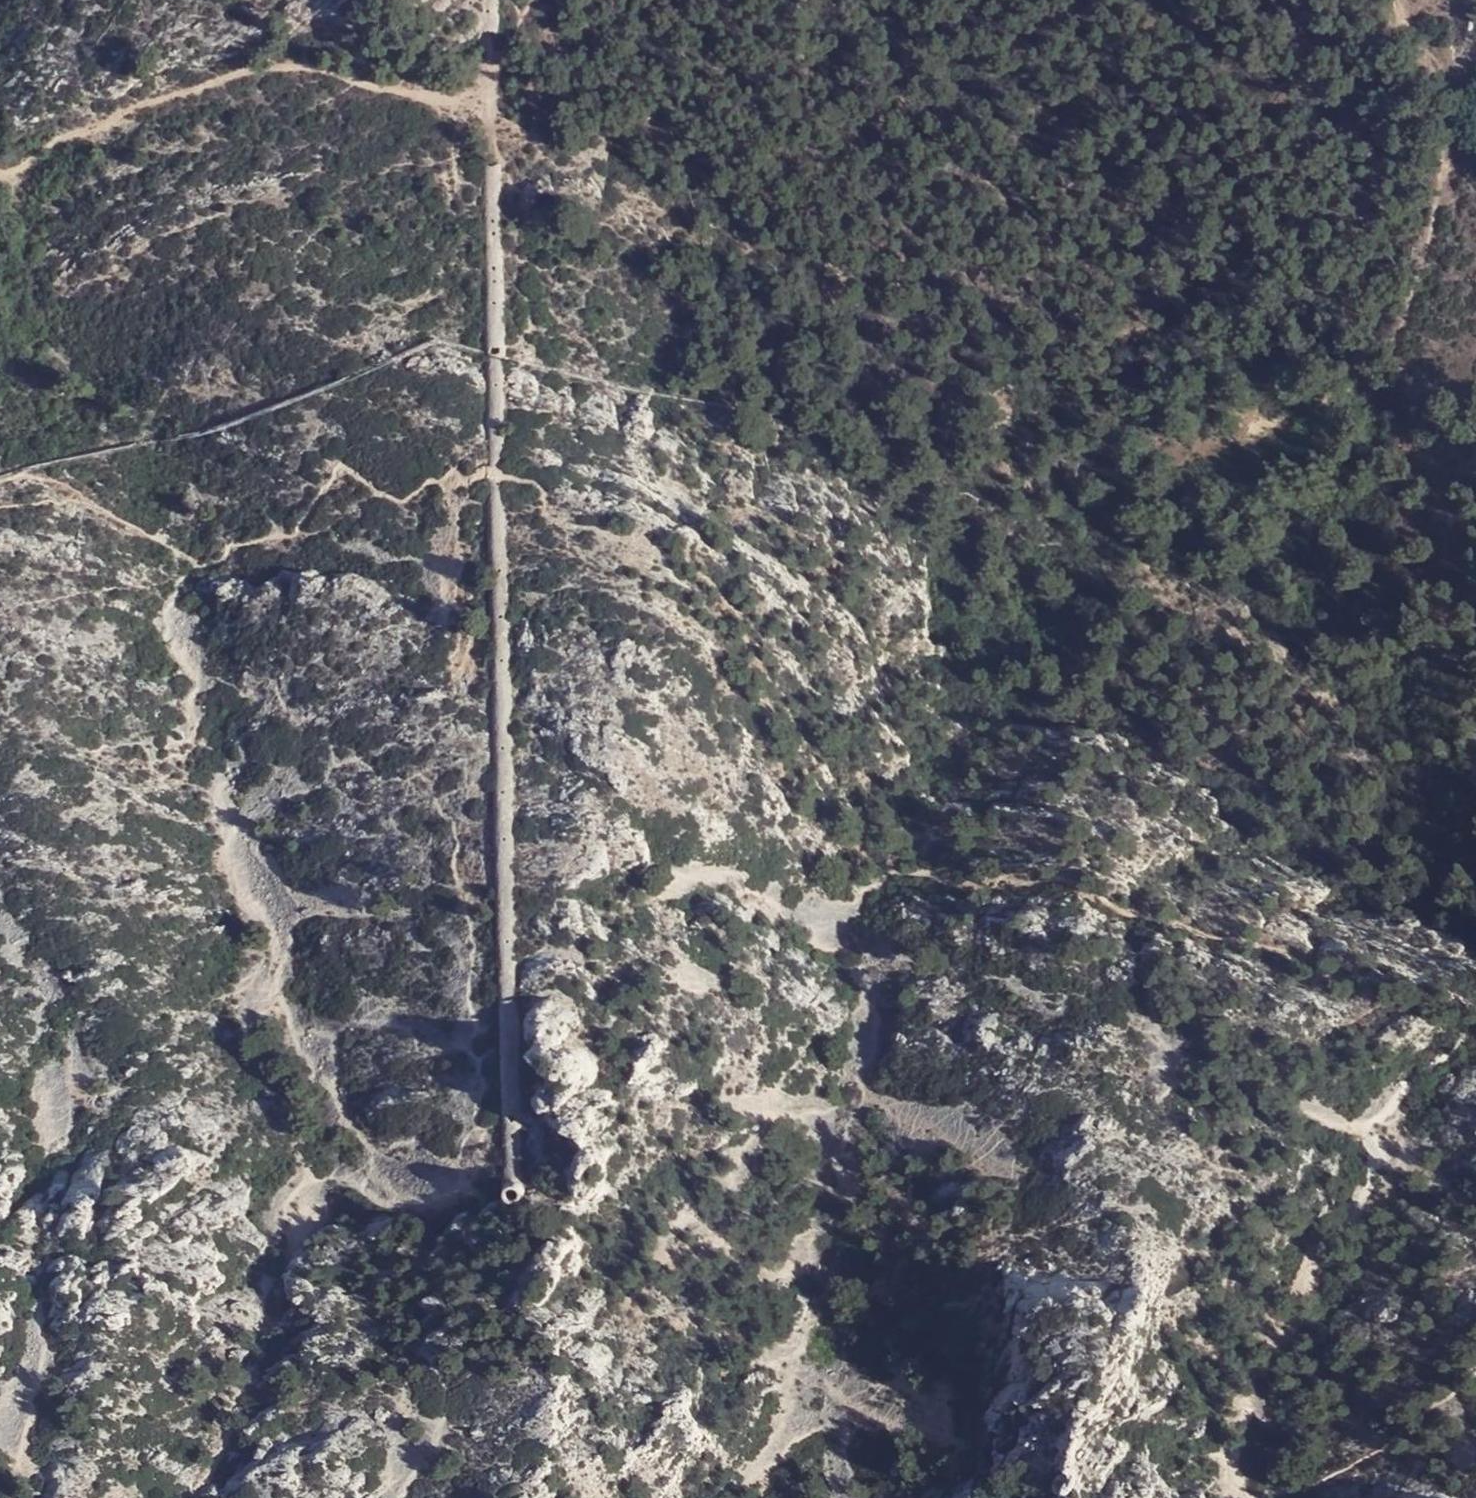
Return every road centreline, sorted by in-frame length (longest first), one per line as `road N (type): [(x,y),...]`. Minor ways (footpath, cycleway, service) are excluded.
road 1 (track): [(477,86),(403,99),(288,63),(226,76),(0,174)]

